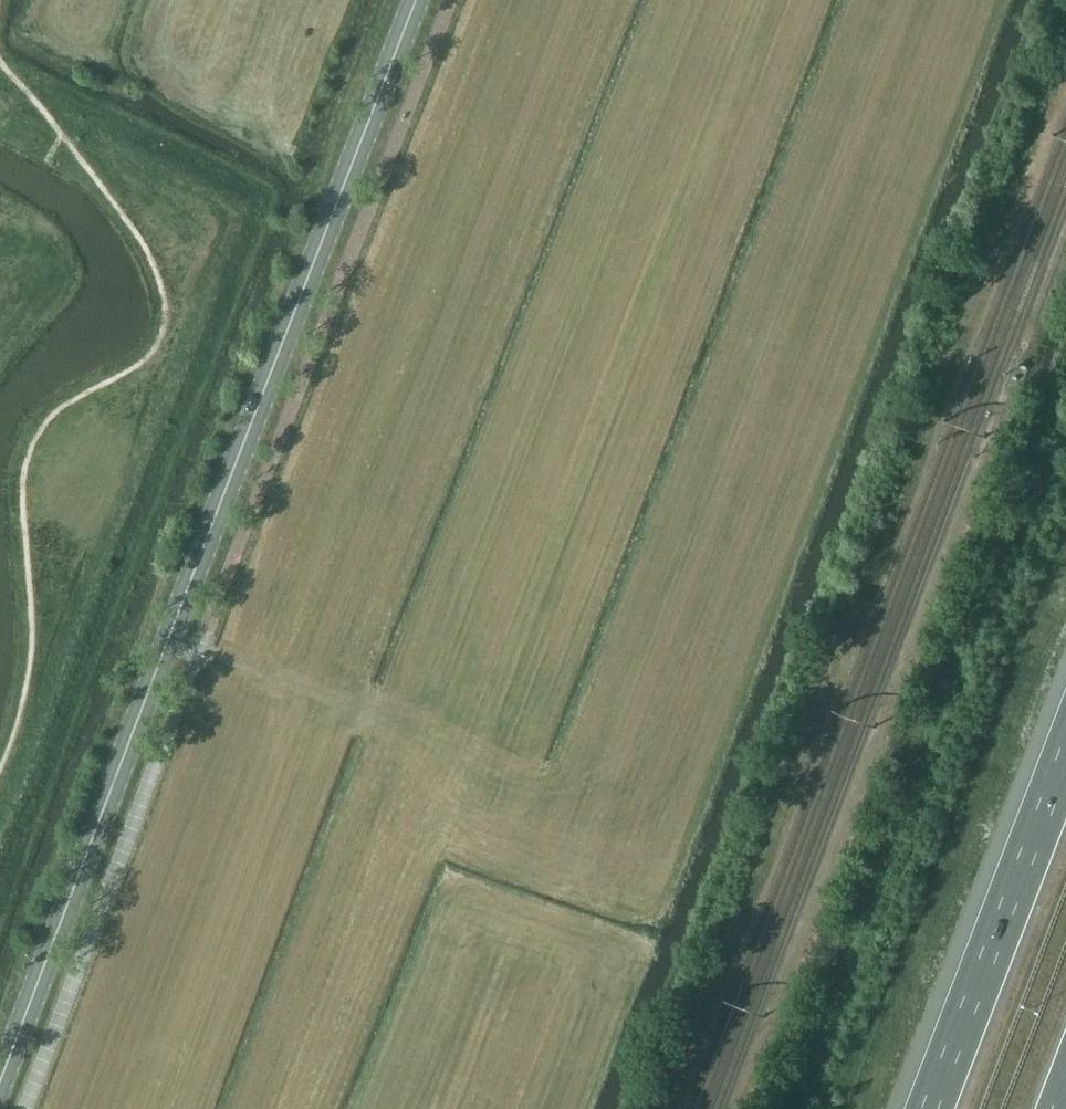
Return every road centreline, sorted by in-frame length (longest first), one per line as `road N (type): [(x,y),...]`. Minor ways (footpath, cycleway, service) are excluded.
road 1 (secondary): [(0,1083),(418,0)]
road 2 (motorway): [(1065,758),(930,1108)]

